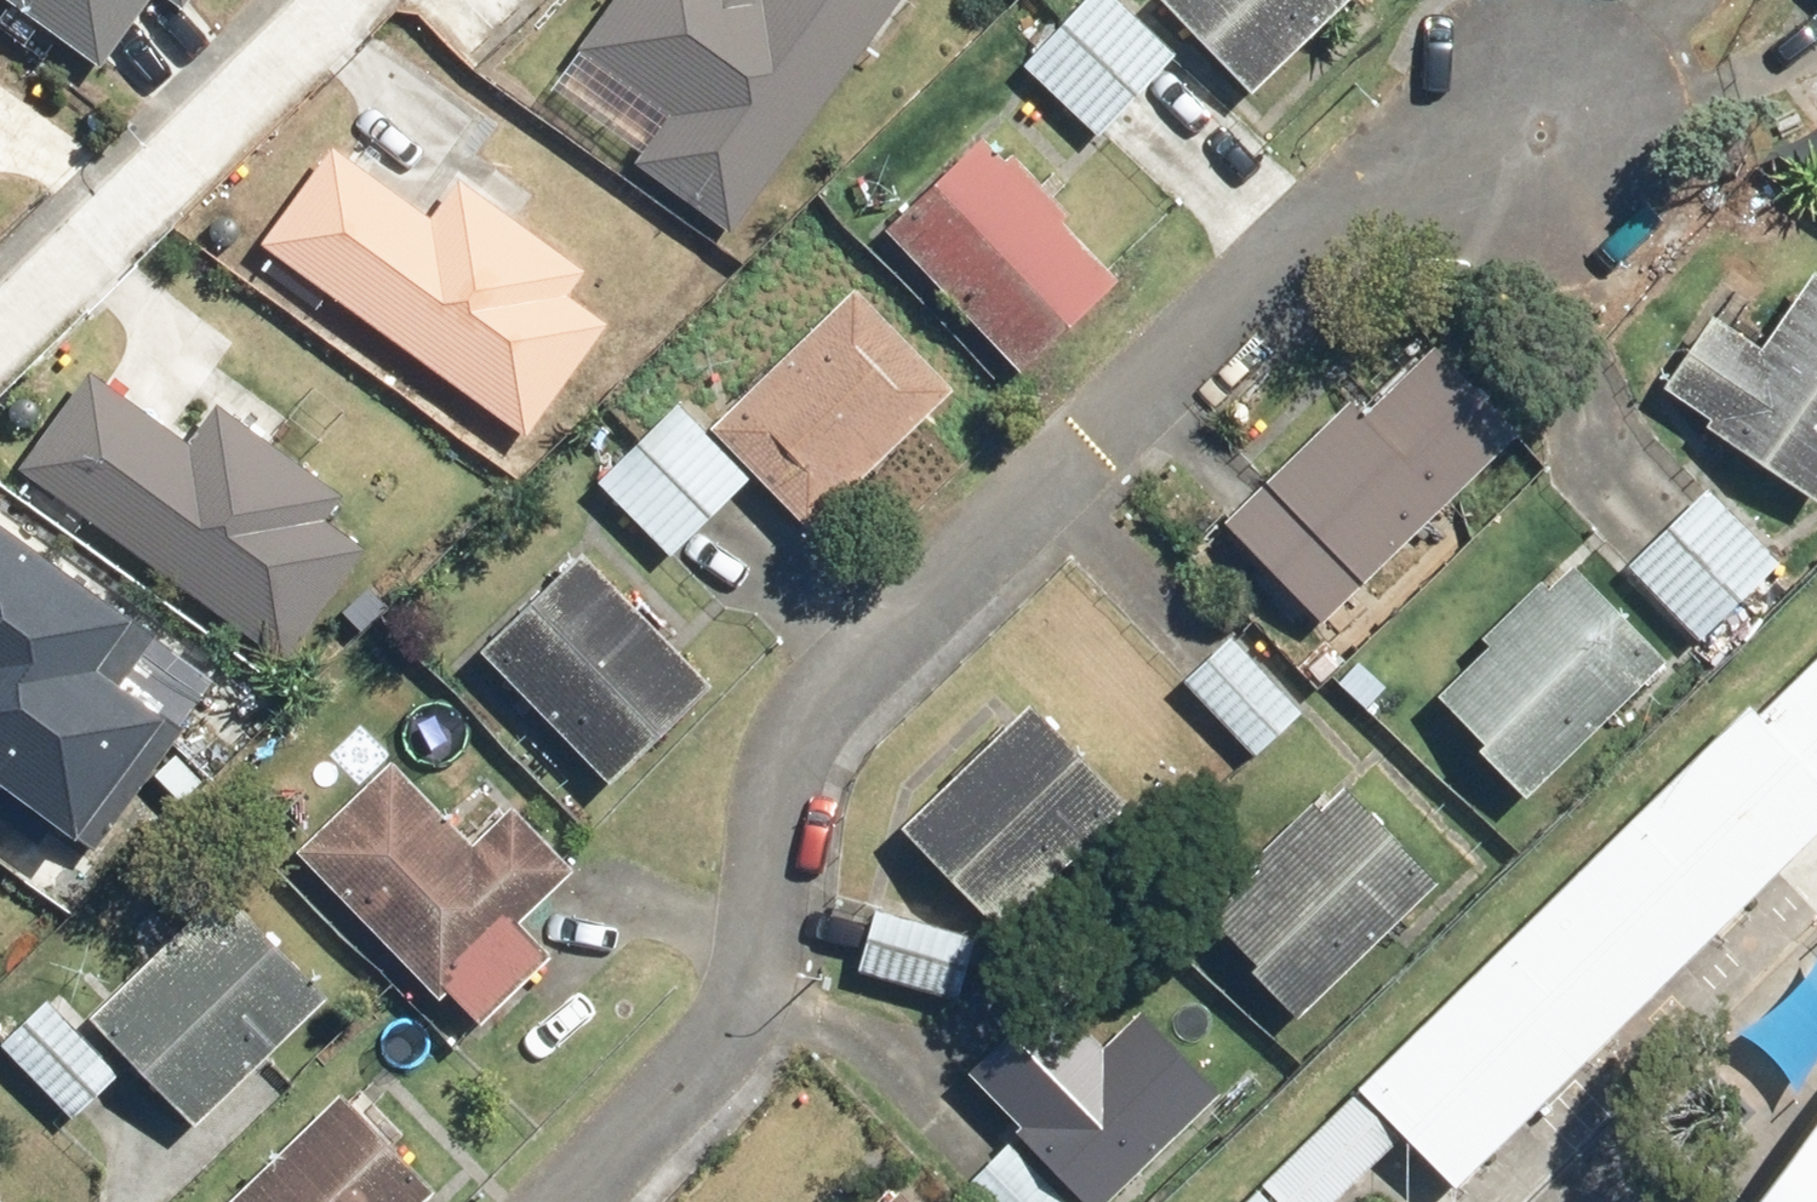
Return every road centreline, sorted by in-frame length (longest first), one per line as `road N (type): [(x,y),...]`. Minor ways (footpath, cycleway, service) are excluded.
road 1 (residential): [(1540,133),(1248,297),(814,726),(753,1013),(564,1201)]
road 2 (residential): [(0,323),(326,0)]

